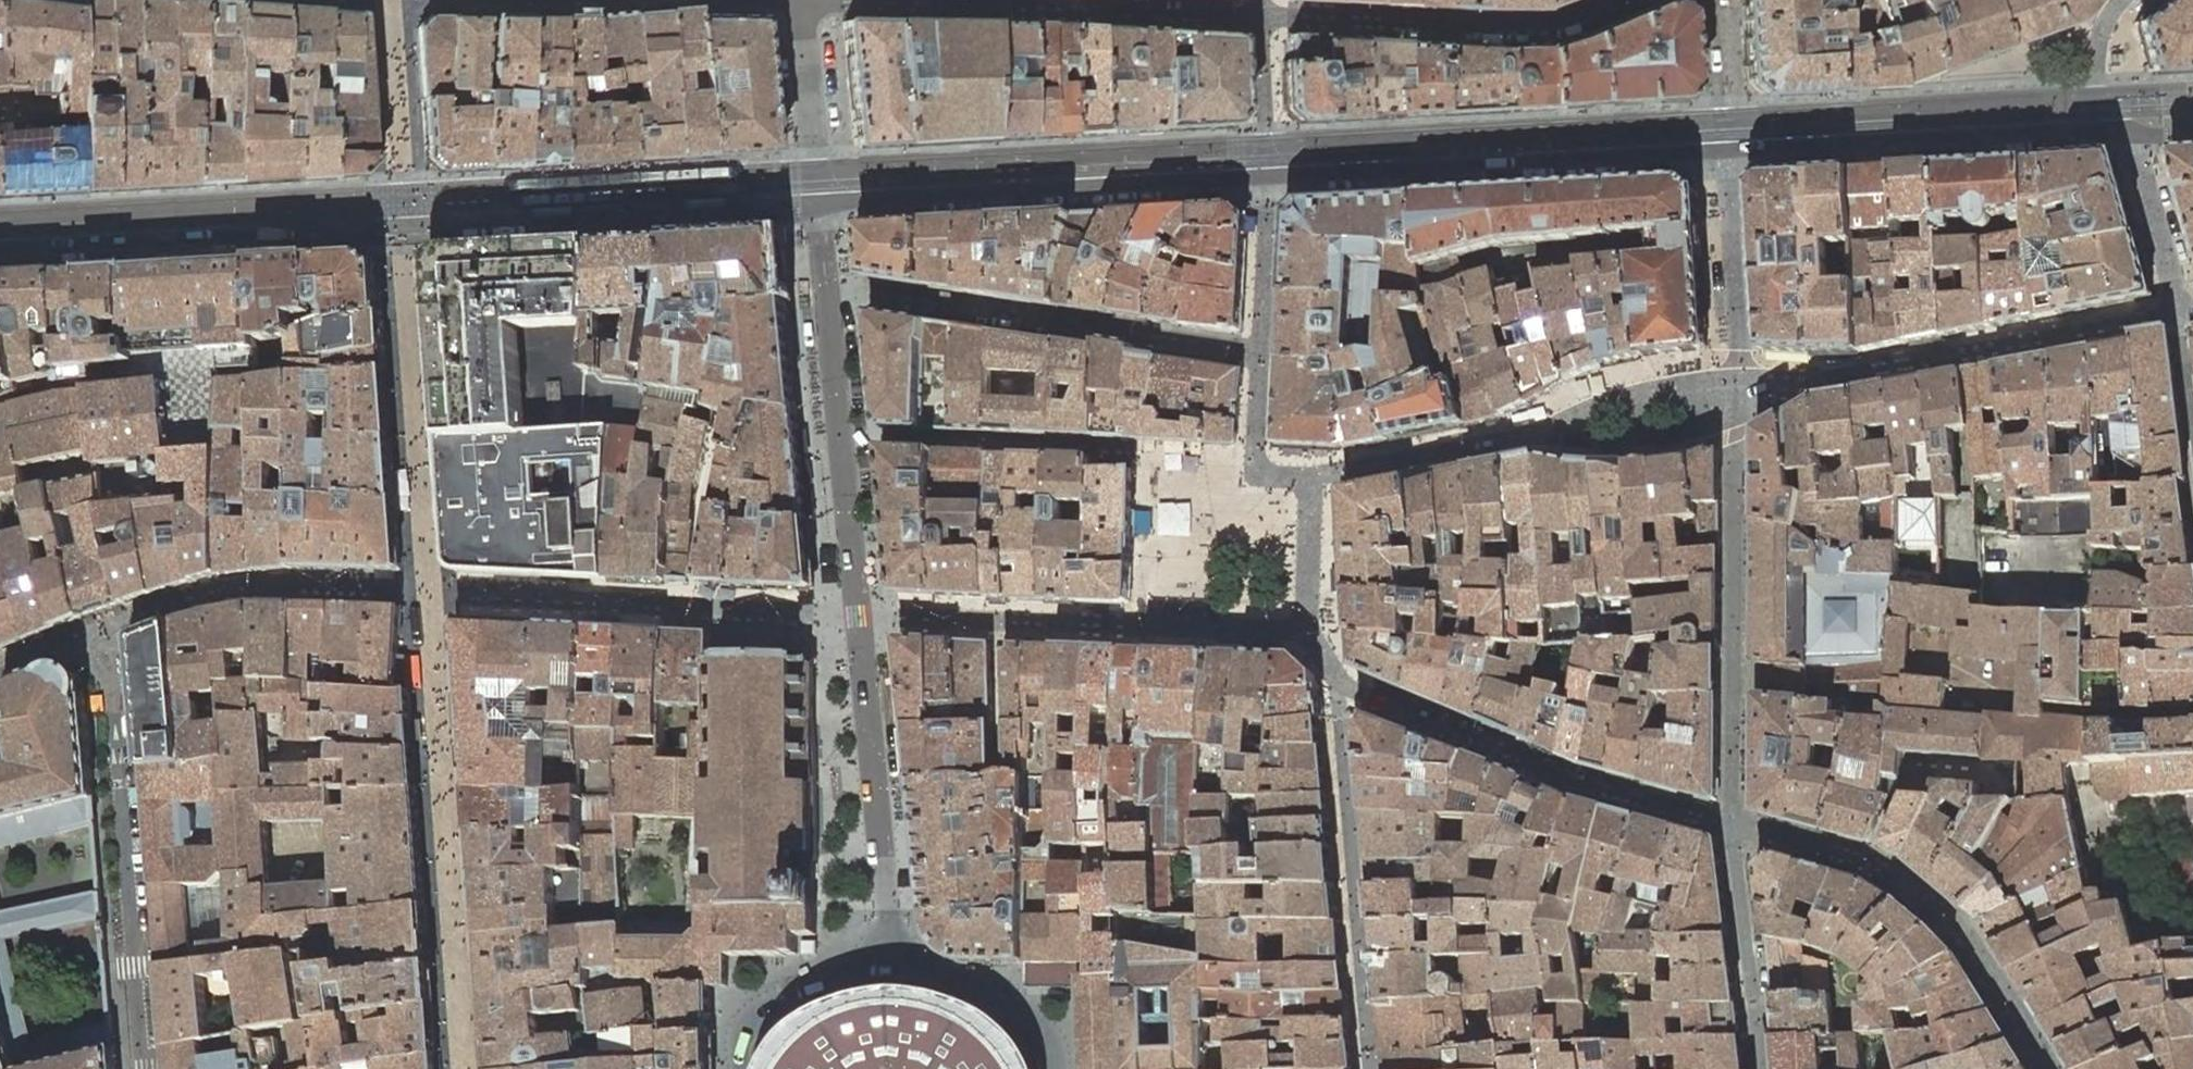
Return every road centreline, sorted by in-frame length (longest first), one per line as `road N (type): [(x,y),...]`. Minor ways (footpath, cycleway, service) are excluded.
road 1 (tertiary): [(0,255),(819,212)]
road 2 (residential): [(98,632),(218,594),(296,586),(856,616)]
road 3 (residential): [(1737,825),(1579,782),(1360,690),(1337,677),(1300,623)]
road 4 (tertiary): [(1268,185),(1722,158)]
road 5 (residential): [(2181,312),(1859,372),(1736,377)]
road 6 (tertiary): [(819,212),(1268,185)]
road 7 (residential): [(1736,377),(1737,825)]
road 8 (residential): [(856,616),(1270,632),(1300,623)]
road 9 (residential): [(1736,377),(1626,394),(1524,435),(1308,485)]
road 10 (residential): [(826,291),(1262,351)]
road 11 (residential): [(98,632),(110,663),(144,1068)]
road 12 (residential): [(2052,1068),(1967,937),(1902,880),(1872,861),(1737,825)]
road 13 (residential): [(1262,18),(852,0)]
road 14 (tertiary): [(1722,158),(2101,135)]
road 15 (residential): [(1618,0),(1542,30),(1262,18)]
road 16 (residential): [(856,616),(880,964)]
road 17 (residential): [(826,291),(856,616)]
road 18 (residential): [(1737,825),(1764,1068)]
road 19 (residential): [(1058,1068),(1044,1028),(1022,1009),(932,970),(880,964)]
road 20 (residential): [(1722,158),(1736,377)]
road 21 (residential): [(803,0),(819,212)]
road 22 (residential): [(880,964),(772,1009),(753,1026),(740,1068)]
road 23 (residential): [(2138,137),(2181,312)]
road 24 (residential): [(1308,485),(1257,465),(1262,351)]
road 25 (residential): [(1268,185),(1262,18)]
road 26 (residential): [(1262,351),(1268,185)]
road 27 (residential): [(1713,0),(1722,158)]
road 28 (residential): [(2126,0),(2099,37),(2101,135)]
road 29 (residential): [(1300,623),(1308,485)]

